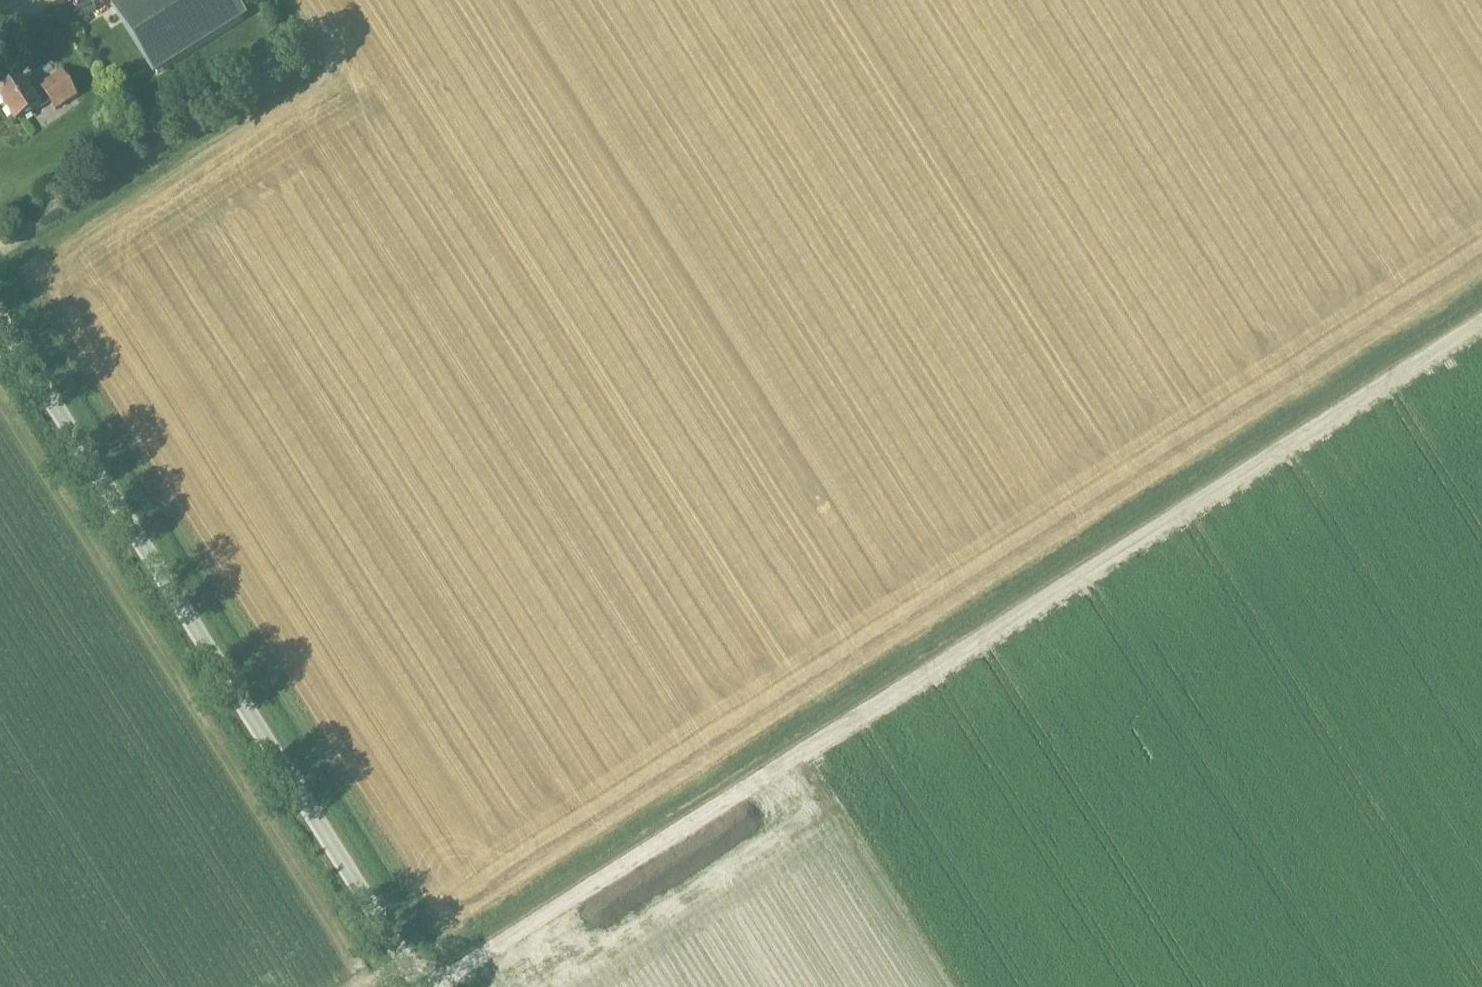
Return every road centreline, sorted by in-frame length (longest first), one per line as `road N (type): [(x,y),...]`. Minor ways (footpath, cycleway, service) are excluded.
road 1 (unclassified): [(421,986),(0,319)]

